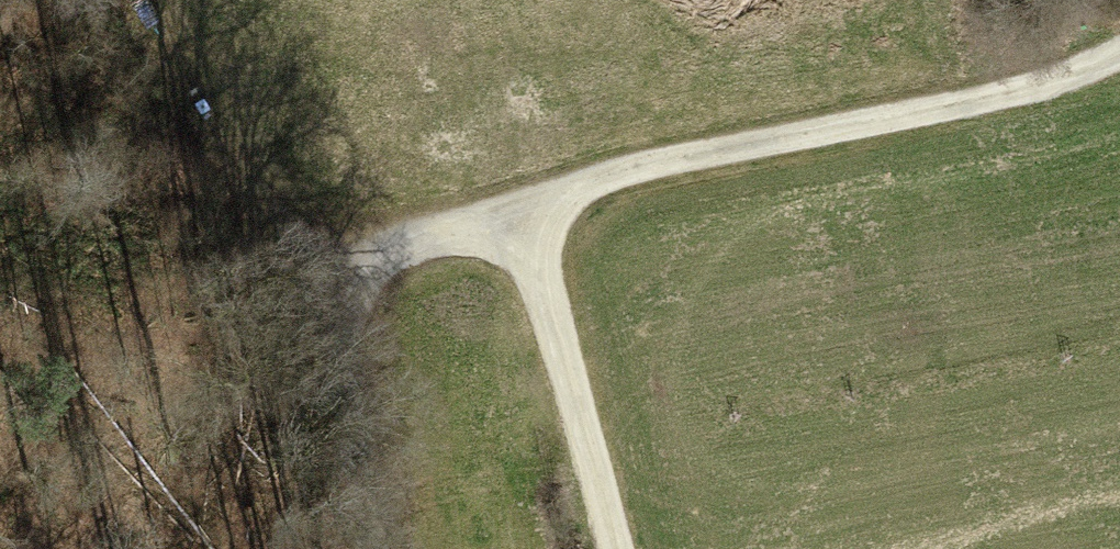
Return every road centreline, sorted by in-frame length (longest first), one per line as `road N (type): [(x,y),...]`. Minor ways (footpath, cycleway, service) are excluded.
road 1 (track): [(1119,52),(888,119),(618,169),(517,216)]
road 2 (track): [(517,216),(364,267),(335,298),(424,481),(404,548)]
road 3 (track): [(335,298),(140,0)]
road 4 (track): [(621,548),(517,216)]

